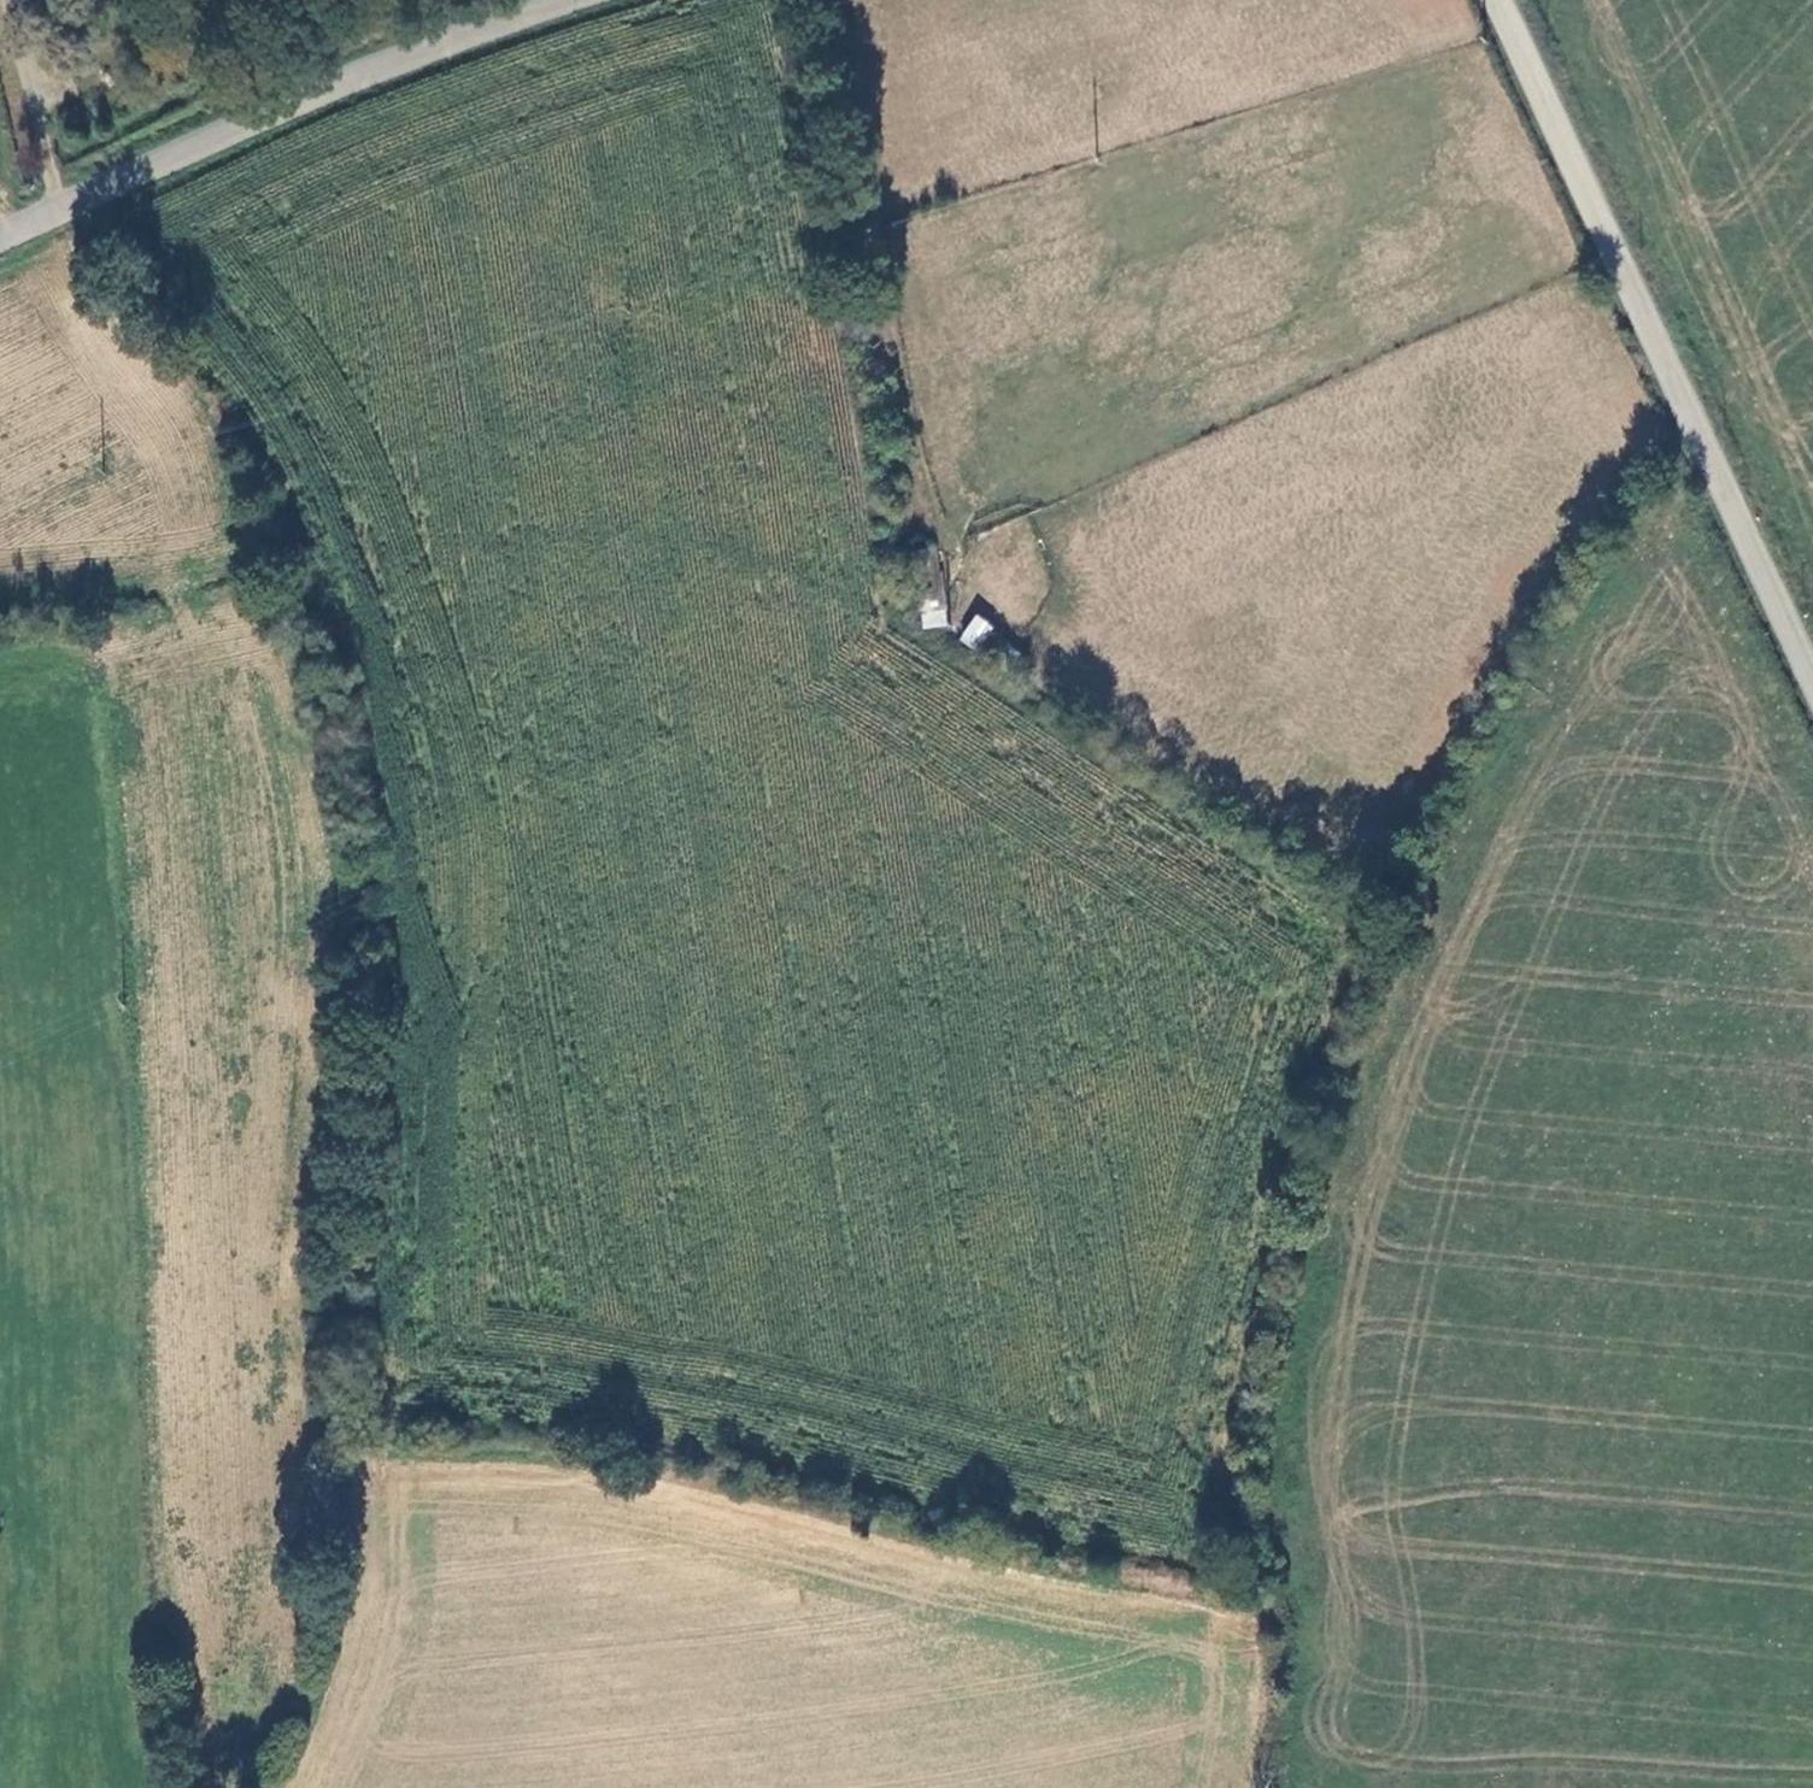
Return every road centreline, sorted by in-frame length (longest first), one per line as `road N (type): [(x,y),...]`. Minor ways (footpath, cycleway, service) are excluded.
road 1 (unclassified): [(1812,677),(1502,0)]
road 2 (unclassified): [(581,0),(359,76),(0,235)]

